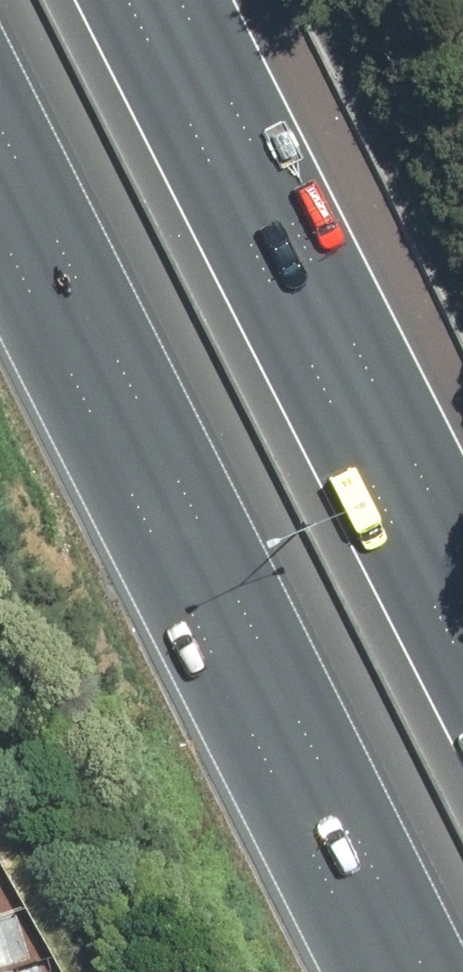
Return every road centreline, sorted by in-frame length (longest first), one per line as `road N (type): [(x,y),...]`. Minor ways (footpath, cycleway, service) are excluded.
road 1 (motorway): [(396,971),(0,185)]
road 2 (motorway): [(146,0),(462,633)]

